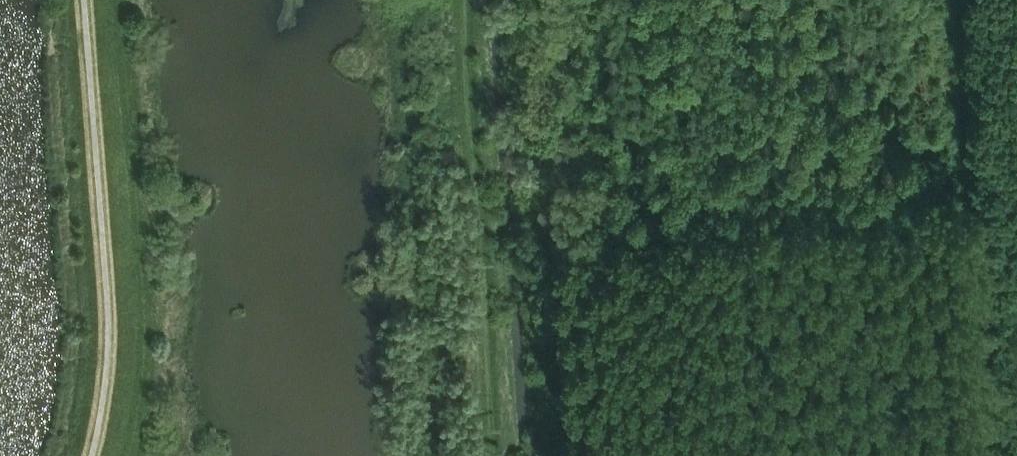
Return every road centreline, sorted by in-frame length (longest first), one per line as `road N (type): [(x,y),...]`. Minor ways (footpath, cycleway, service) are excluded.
road 1 (track): [(956,0),(997,455)]

